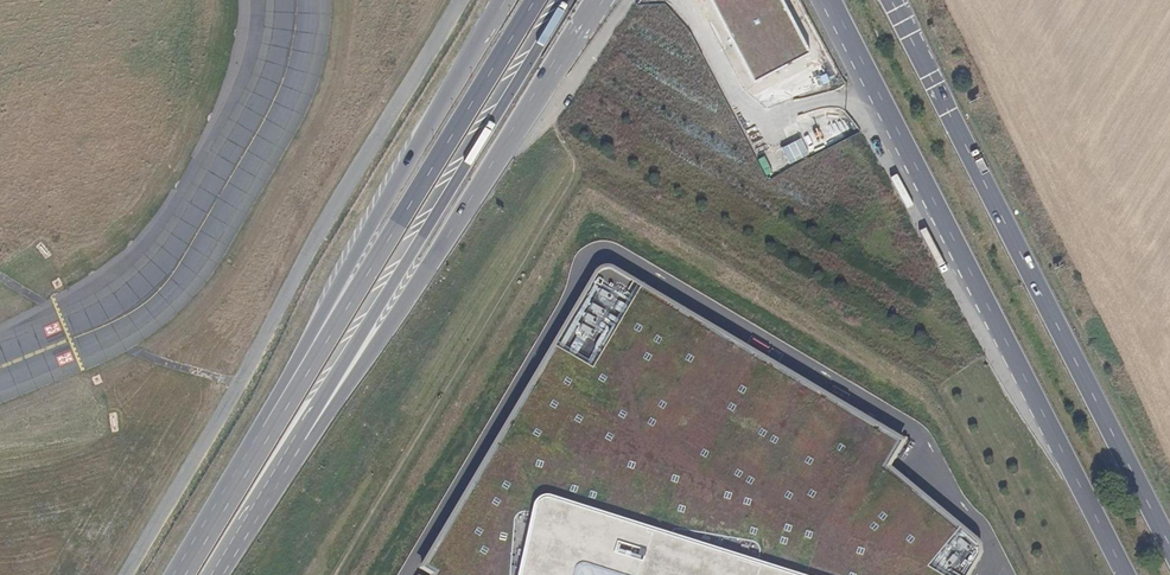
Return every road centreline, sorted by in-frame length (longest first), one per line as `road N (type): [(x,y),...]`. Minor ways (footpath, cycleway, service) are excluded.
road 1 (primary): [(1169,545),(889,0)]
road 2 (primary): [(296,441),(569,0)]
road 3 (primary): [(537,0),(267,432)]
road 4 (primary): [(505,0),(270,410),(267,432)]
road 5 (primary): [(296,441),(323,438),(572,44)]
road 6 (track): [(335,574),(574,175)]
road 7 (primary): [(917,170),(1125,574)]
road 8 (primary): [(818,0),(917,170)]
road 9 (primary): [(831,0),(917,170)]
road 10 (primary): [(267,432),(181,574)]
road 11 (primary): [(212,574),(296,441)]

